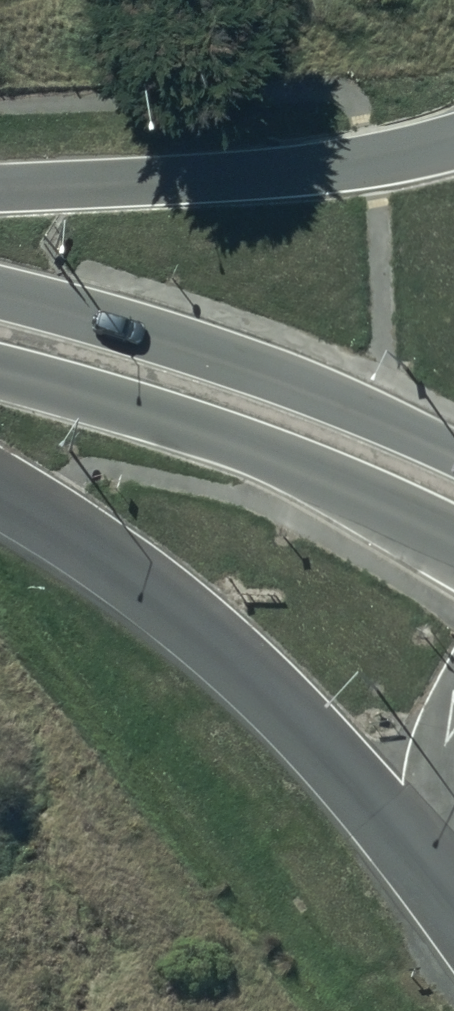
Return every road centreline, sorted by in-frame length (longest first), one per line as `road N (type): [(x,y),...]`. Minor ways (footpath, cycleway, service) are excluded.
road 1 (trunk): [(453,906),(338,762),(239,668),(114,562),(0,491)]
road 2 (trunk): [(453,545),(209,432),(0,370)]
road 3 (trunk): [(0,290),(213,353),(453,456)]
road 4 (trunk): [(0,186),(258,172),(453,142)]
road 5 (trunk): [(453,837),(437,779),(453,718)]

